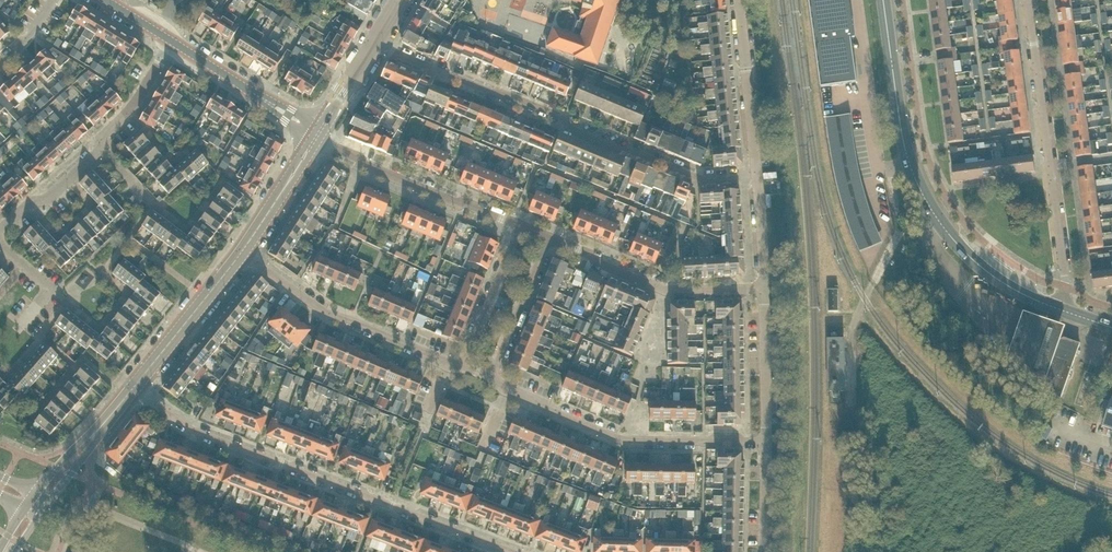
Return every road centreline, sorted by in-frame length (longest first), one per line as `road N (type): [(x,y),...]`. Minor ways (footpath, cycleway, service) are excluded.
road 1 (residential): [(133,387),(198,431),(517,551)]
road 2 (residential): [(376,40),(652,159),(716,179),(759,177)]
road 3 (secondary): [(1060,309),(997,278),(931,208),(905,142),(885,0)]
road 4 (residential): [(1060,309),(1065,267),(1030,0)]
road 5 (residential): [(766,443),(631,435),(493,380)]
road 6 (residential): [(171,41),(102,146),(0,234)]
road 7 (residential): [(456,364),(320,307),(243,250)]
road 8 (residential): [(554,238),(675,289),(764,289)]
road 9 (residential): [(316,138),(515,222)]
road 10 (residential): [(759,177),(738,0)]
road 11 (tertiary): [(133,387),(243,250)]
road 12 (residential): [(554,238),(493,380)]
road 13 (residential): [(766,443),(764,289)]
road 14 (residential): [(456,364),(515,222)]

